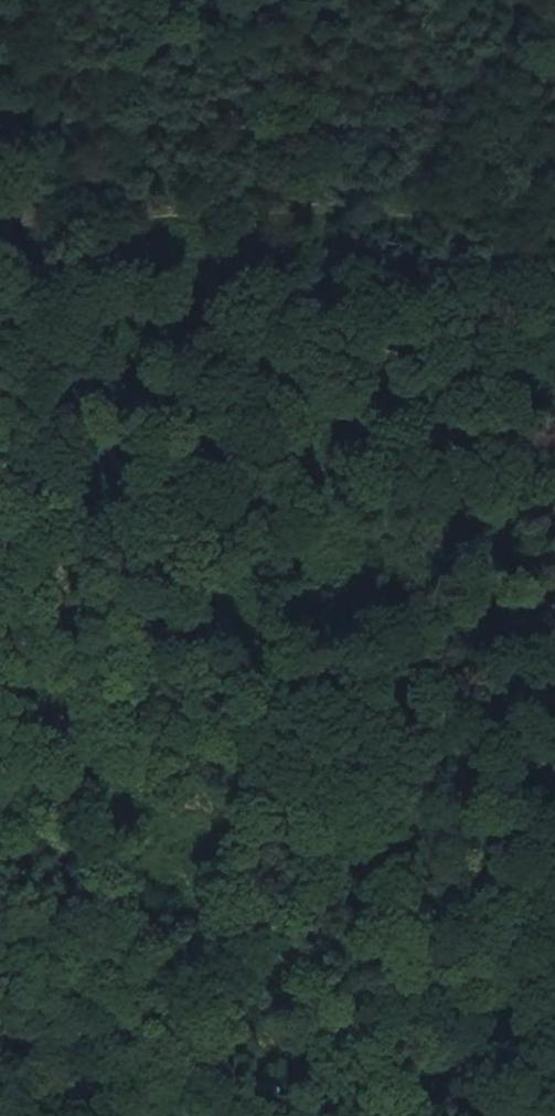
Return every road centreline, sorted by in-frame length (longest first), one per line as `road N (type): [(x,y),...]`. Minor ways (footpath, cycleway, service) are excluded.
road 1 (track): [(0,207),(8,1115)]
road 2 (track): [(4,0),(3,207),(554,198)]

